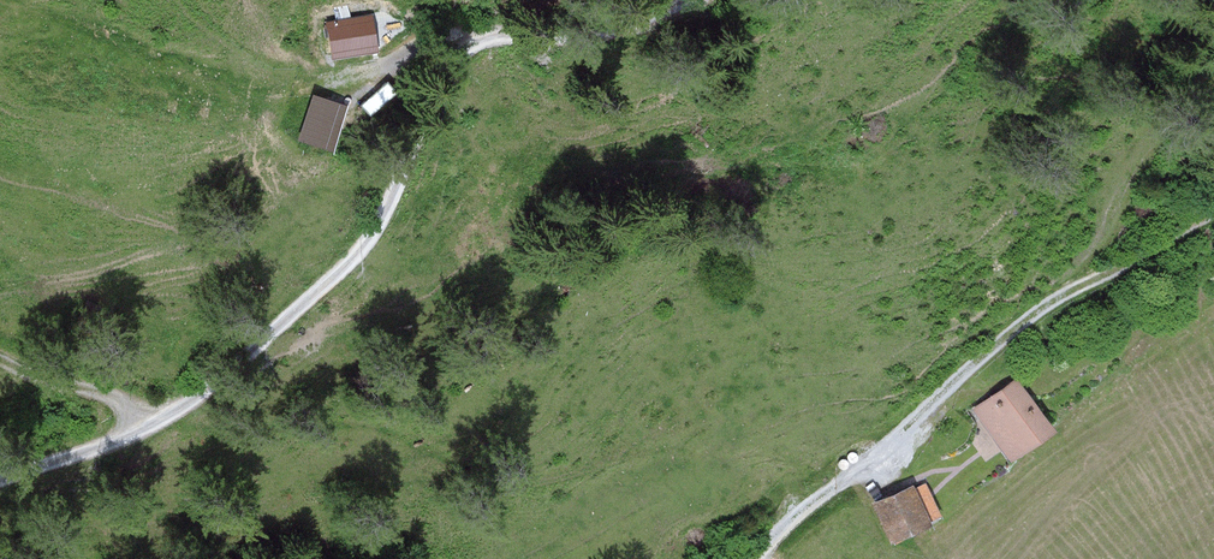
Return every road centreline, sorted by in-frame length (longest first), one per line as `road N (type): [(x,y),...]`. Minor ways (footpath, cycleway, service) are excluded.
road 1 (track): [(0,484),(164,420),(304,310),(372,242),(447,70),(476,38),(554,39),(622,27),(687,0)]
road 2 (track): [(1213,214),(1042,308),(754,558)]
road 3 (track): [(164,420),(0,361)]

